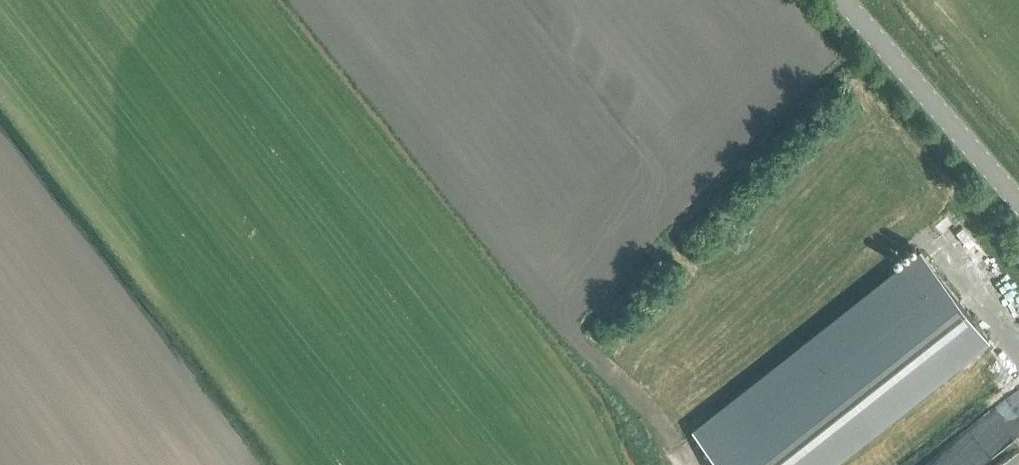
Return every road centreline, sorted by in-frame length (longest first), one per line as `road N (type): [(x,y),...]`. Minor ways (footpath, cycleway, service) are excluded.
road 1 (unclassified): [(1018,207),(838,0)]

